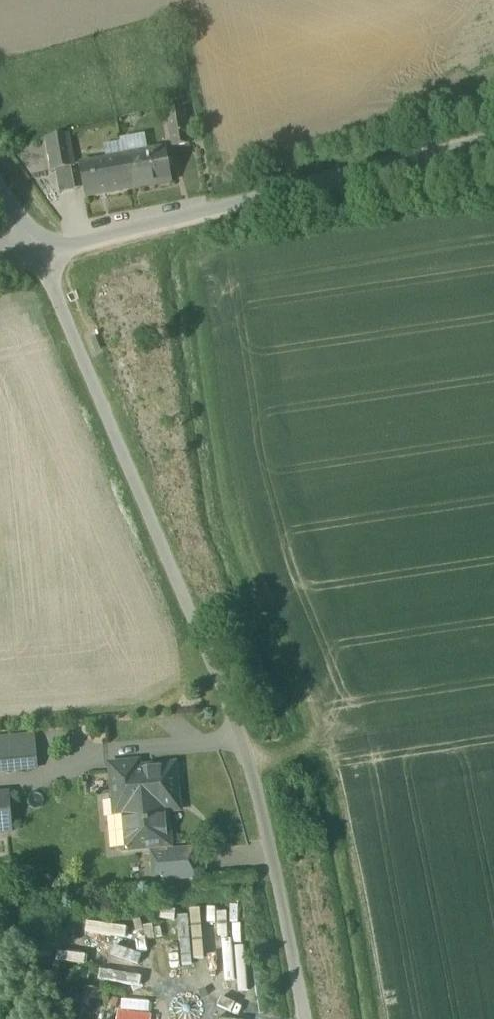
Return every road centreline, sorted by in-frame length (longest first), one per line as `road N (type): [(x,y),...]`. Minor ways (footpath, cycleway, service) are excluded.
road 1 (unclassified): [(309,1018),(244,734),(43,254)]
road 2 (unclassified): [(43,254),(493,141)]

